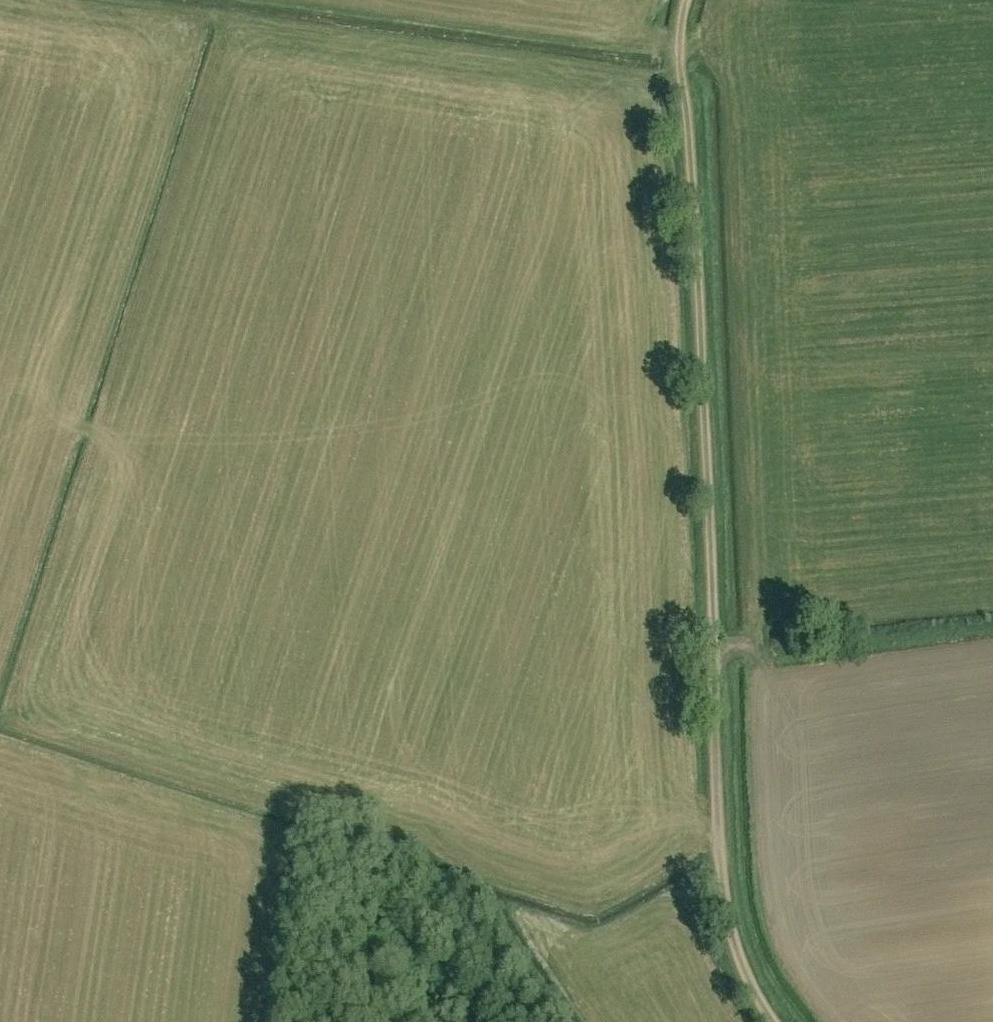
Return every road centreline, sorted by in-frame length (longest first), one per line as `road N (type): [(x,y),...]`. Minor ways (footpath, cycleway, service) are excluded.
road 1 (track): [(770,1021),(732,955),(724,904),(697,260),(679,46),(685,0)]

